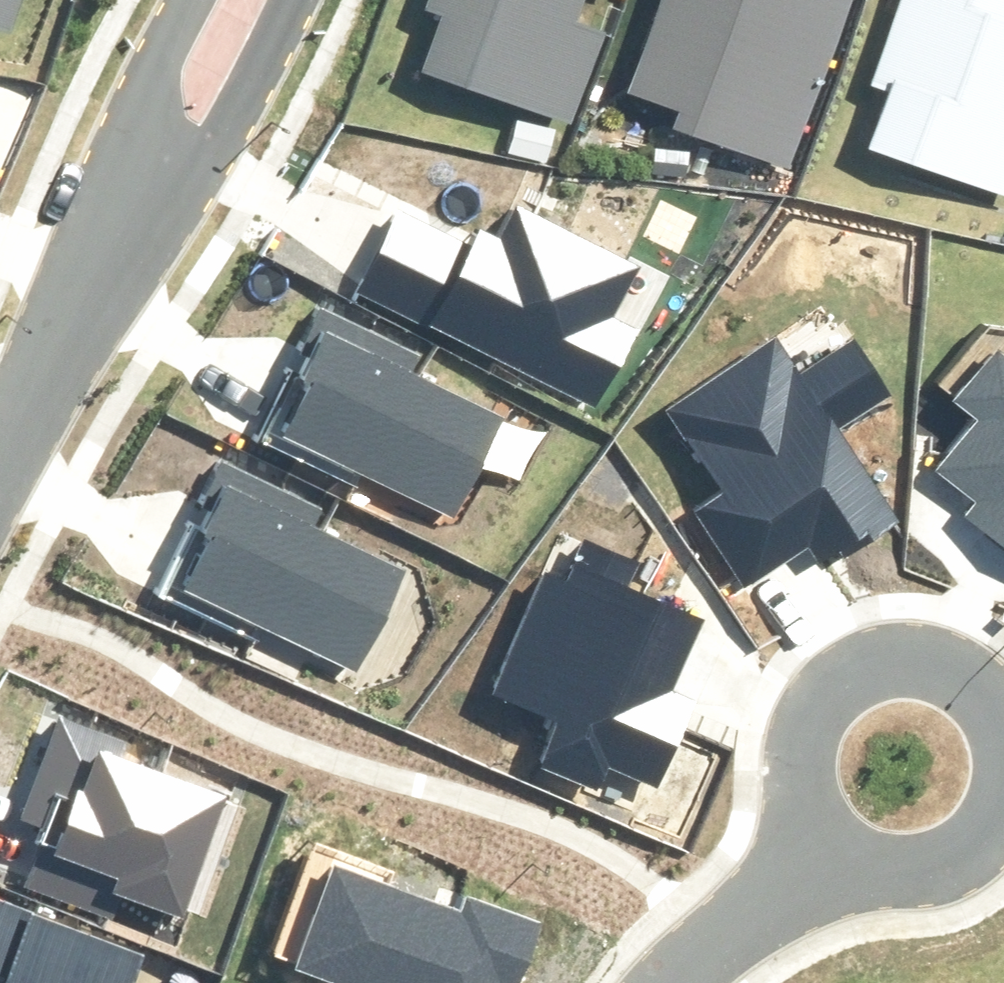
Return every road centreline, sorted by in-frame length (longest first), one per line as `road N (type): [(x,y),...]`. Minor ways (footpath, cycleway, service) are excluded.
road 1 (residential): [(828,849),(793,794),(789,754),(798,715),(819,681),(850,656),(888,642),(928,641),(966,653),(998,677)]
road 2 (residential): [(294,0),(194,206),(112,280)]
road 3 (residential): [(112,280),(128,188),(199,0)]
road 4 (residential): [(112,280),(0,485)]
road 5 (residential): [(1003,837),(953,875),(913,883),(873,877),(828,849)]
road 6 (residential): [(693,982),(828,849)]

